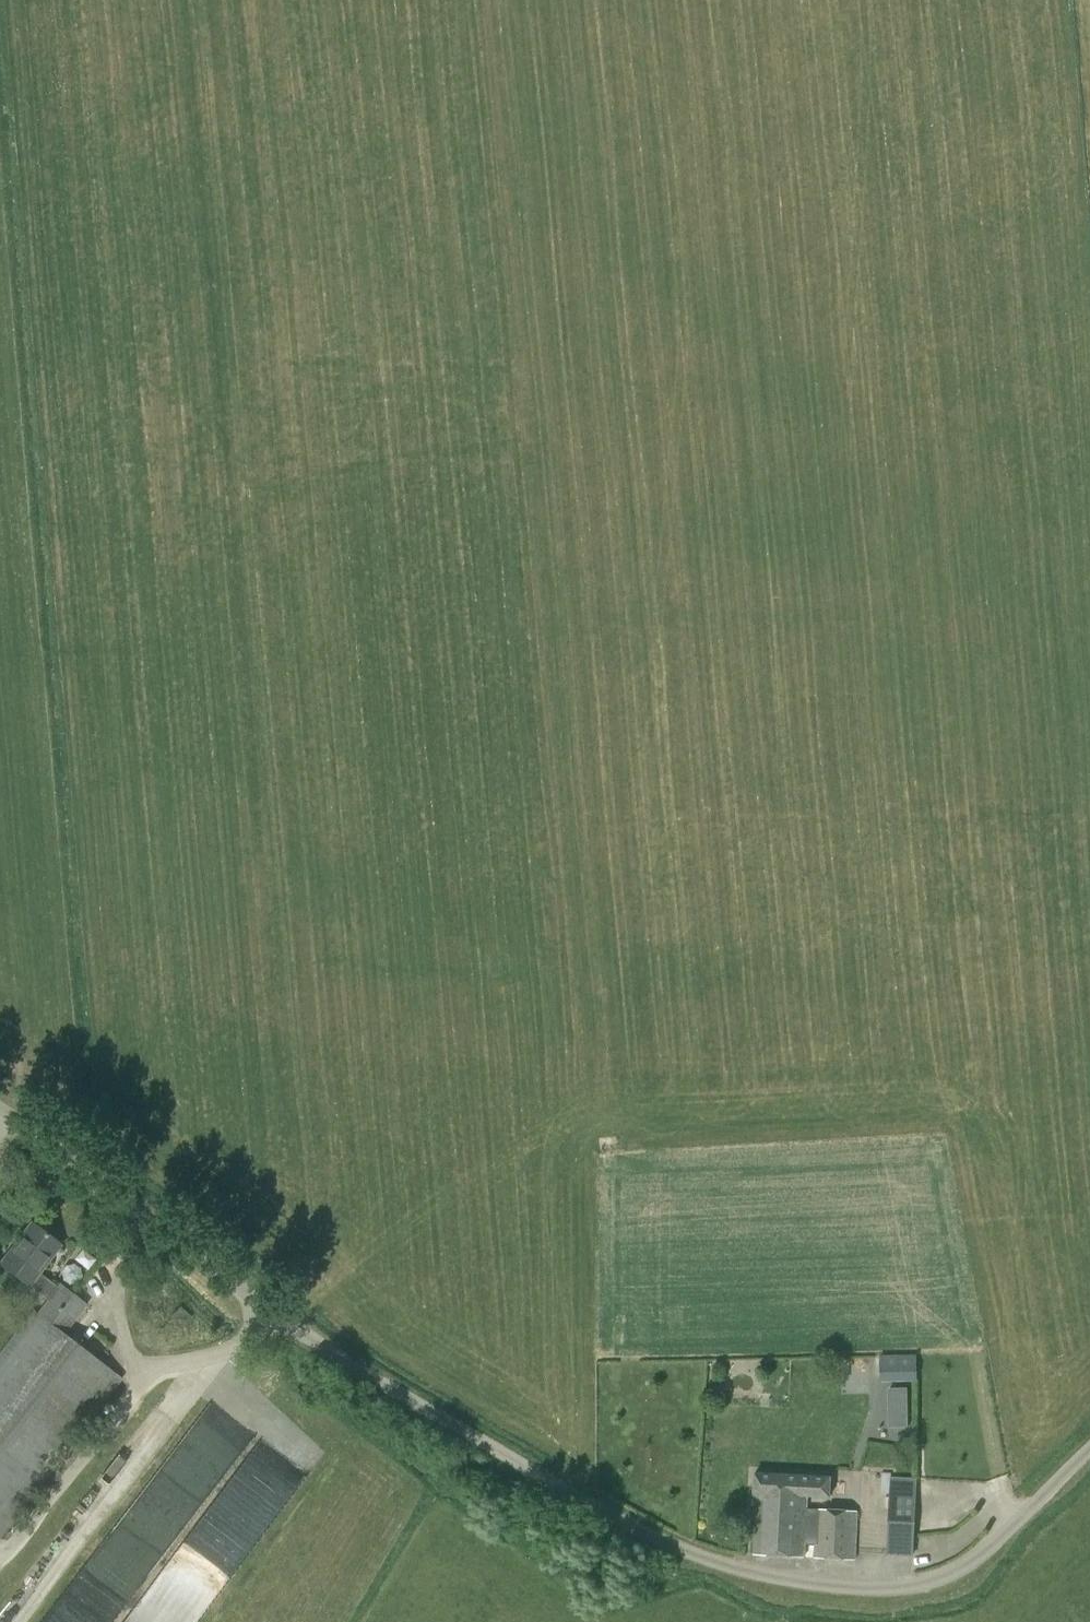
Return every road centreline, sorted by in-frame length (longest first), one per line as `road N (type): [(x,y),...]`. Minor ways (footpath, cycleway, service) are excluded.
road 1 (unclassified): [(1089,1447),(972,1558),(912,1583),(762,1573),(672,1550),(587,1513),(294,1337),(0,1116)]

